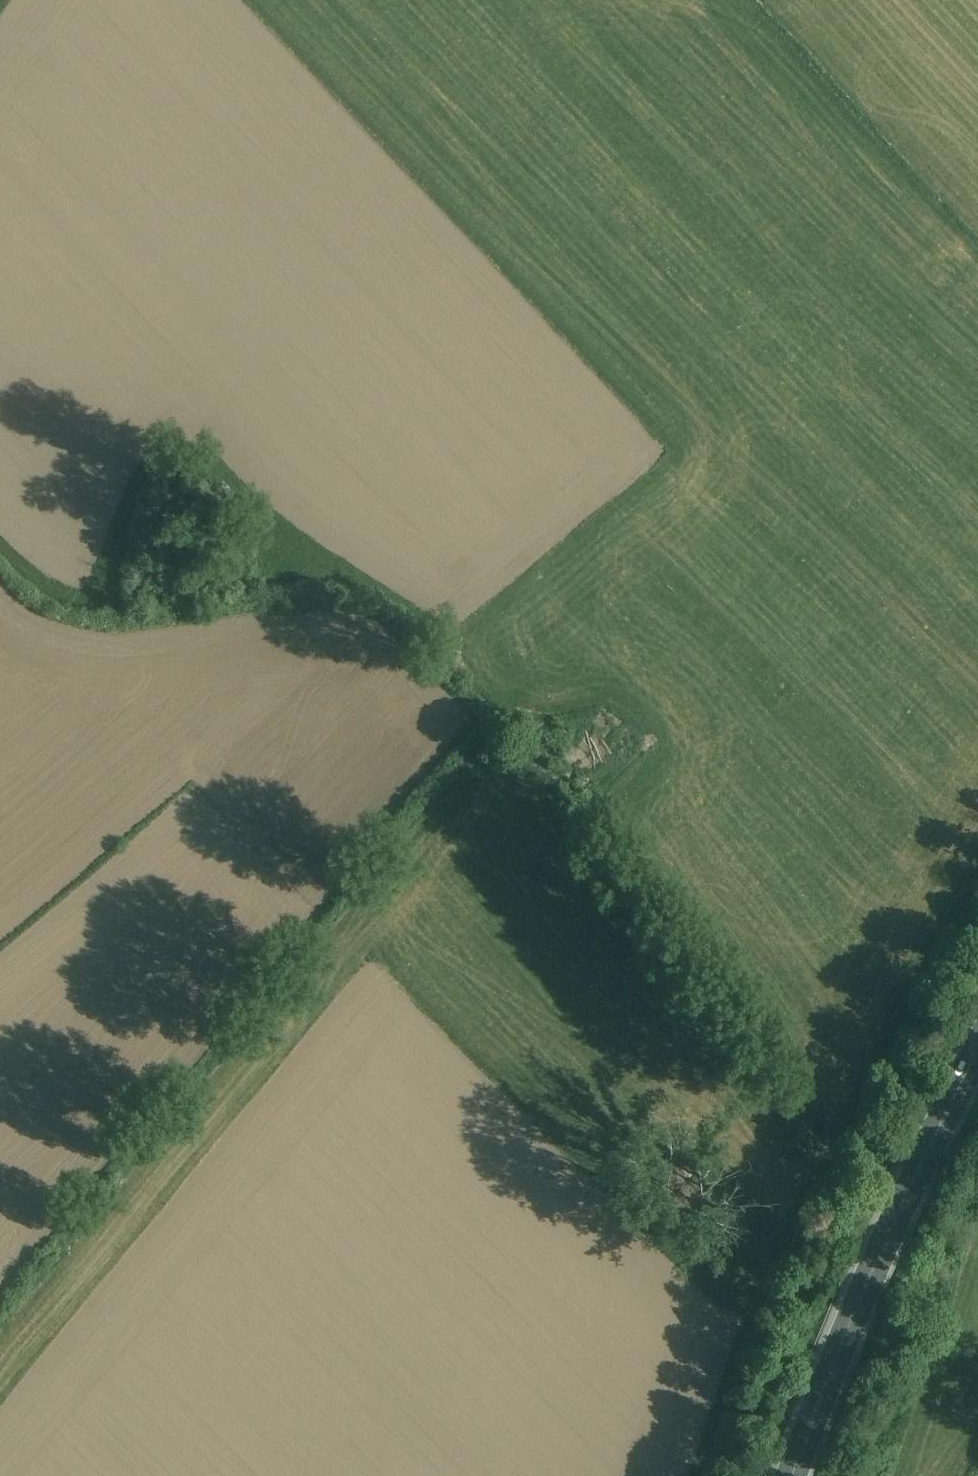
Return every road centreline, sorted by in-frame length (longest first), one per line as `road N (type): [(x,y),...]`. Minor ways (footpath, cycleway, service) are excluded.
road 1 (primary): [(977,1050),(878,1261),(793,1475)]

